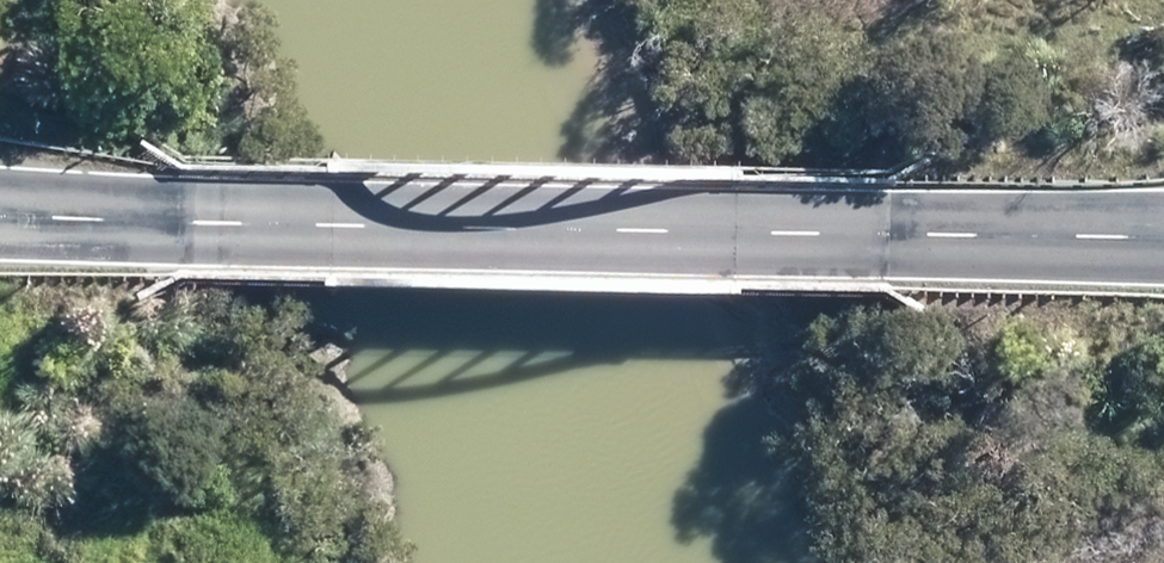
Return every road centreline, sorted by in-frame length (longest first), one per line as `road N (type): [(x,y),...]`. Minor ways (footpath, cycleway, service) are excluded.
road 1 (primary): [(185,227),(885,241)]
road 2 (primary): [(1163,243),(885,241)]
road 3 (primary): [(185,227),(0,219)]

